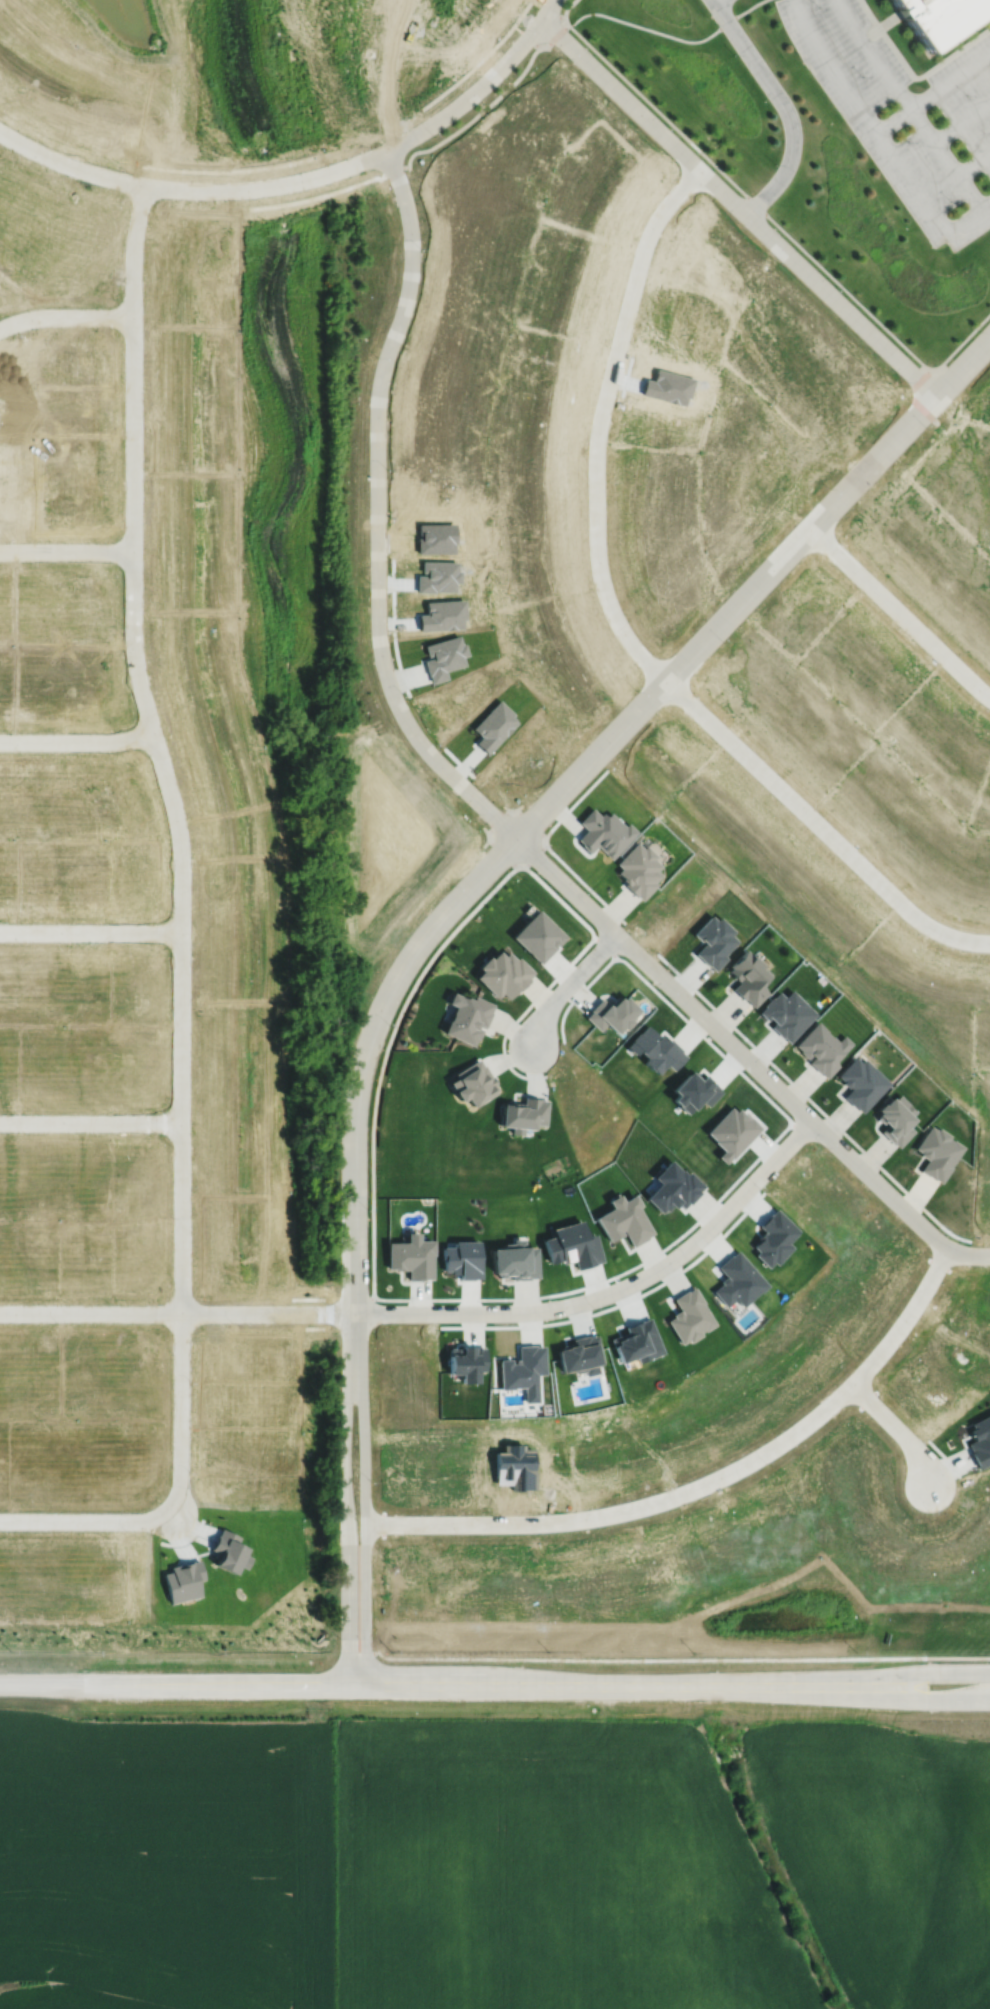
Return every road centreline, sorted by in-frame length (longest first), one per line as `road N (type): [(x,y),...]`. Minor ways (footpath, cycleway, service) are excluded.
road 1 (residential): [(143,187),(133,242),(132,551),(136,656),(173,797),(181,865),(179,1516)]
road 2 (residential): [(989,940),(962,938),(917,916),(635,645),(610,604),(598,557),(599,426),(645,248),(697,167)]
road 3 (tertiary): [(876,1687),(0,1685)]
road 4 (residential): [(389,152),(414,253),(379,400),(383,659),(417,737),(518,839)]
road 5 (residential): [(989,342),(518,839)]
road 6 (residential): [(367,1523),(578,1517),(685,1491),(744,1463),(853,1381),(945,1252)]
road 7 (residential): [(518,839),(933,1245),(952,1256),(989,1258)]
road 8 (residential): [(518,839),(416,949),(374,1031),(356,1123),(355,1345)]
road 9 (residential): [(937,397),(544,20)]
road 10 (residential): [(355,1315),(523,1313),(597,1295),(658,1268),(809,1125)]
road 11 (residential): [(389,152),(270,187),(207,191),(143,187),(37,153),(0,131)]
road 12 (residential): [(355,1315),(0,1312)]
road 13 (residential): [(367,1684),(366,1444),(355,1345)]
road 14 (residential): [(355,1345),(344,1684)]
road 15 (residential): [(813,529),(989,698)]
road 16 (tertiary): [(989,1675),(916,1675),(876,1687),(914,1703),(989,1703)]
road 17 (residential): [(557,0),(479,93),(389,152)]
road 18 (residential): [(182,1125),(0,1122)]
road 19 (residential): [(181,932),(0,931)]
road 20 (residential): [(179,1516),(0,1517)]
road 21 (residential): [(0,741),(106,742),(153,731)]
road 22 (residential): [(610,928),(538,1017),(532,1042)]
road 23 (residential): [(133,317),(27,315),(0,326)]
road 24 (residential): [(132,551),(0,547)]
road 25 (residential): [(853,1381),(916,1450),(932,1481)]

